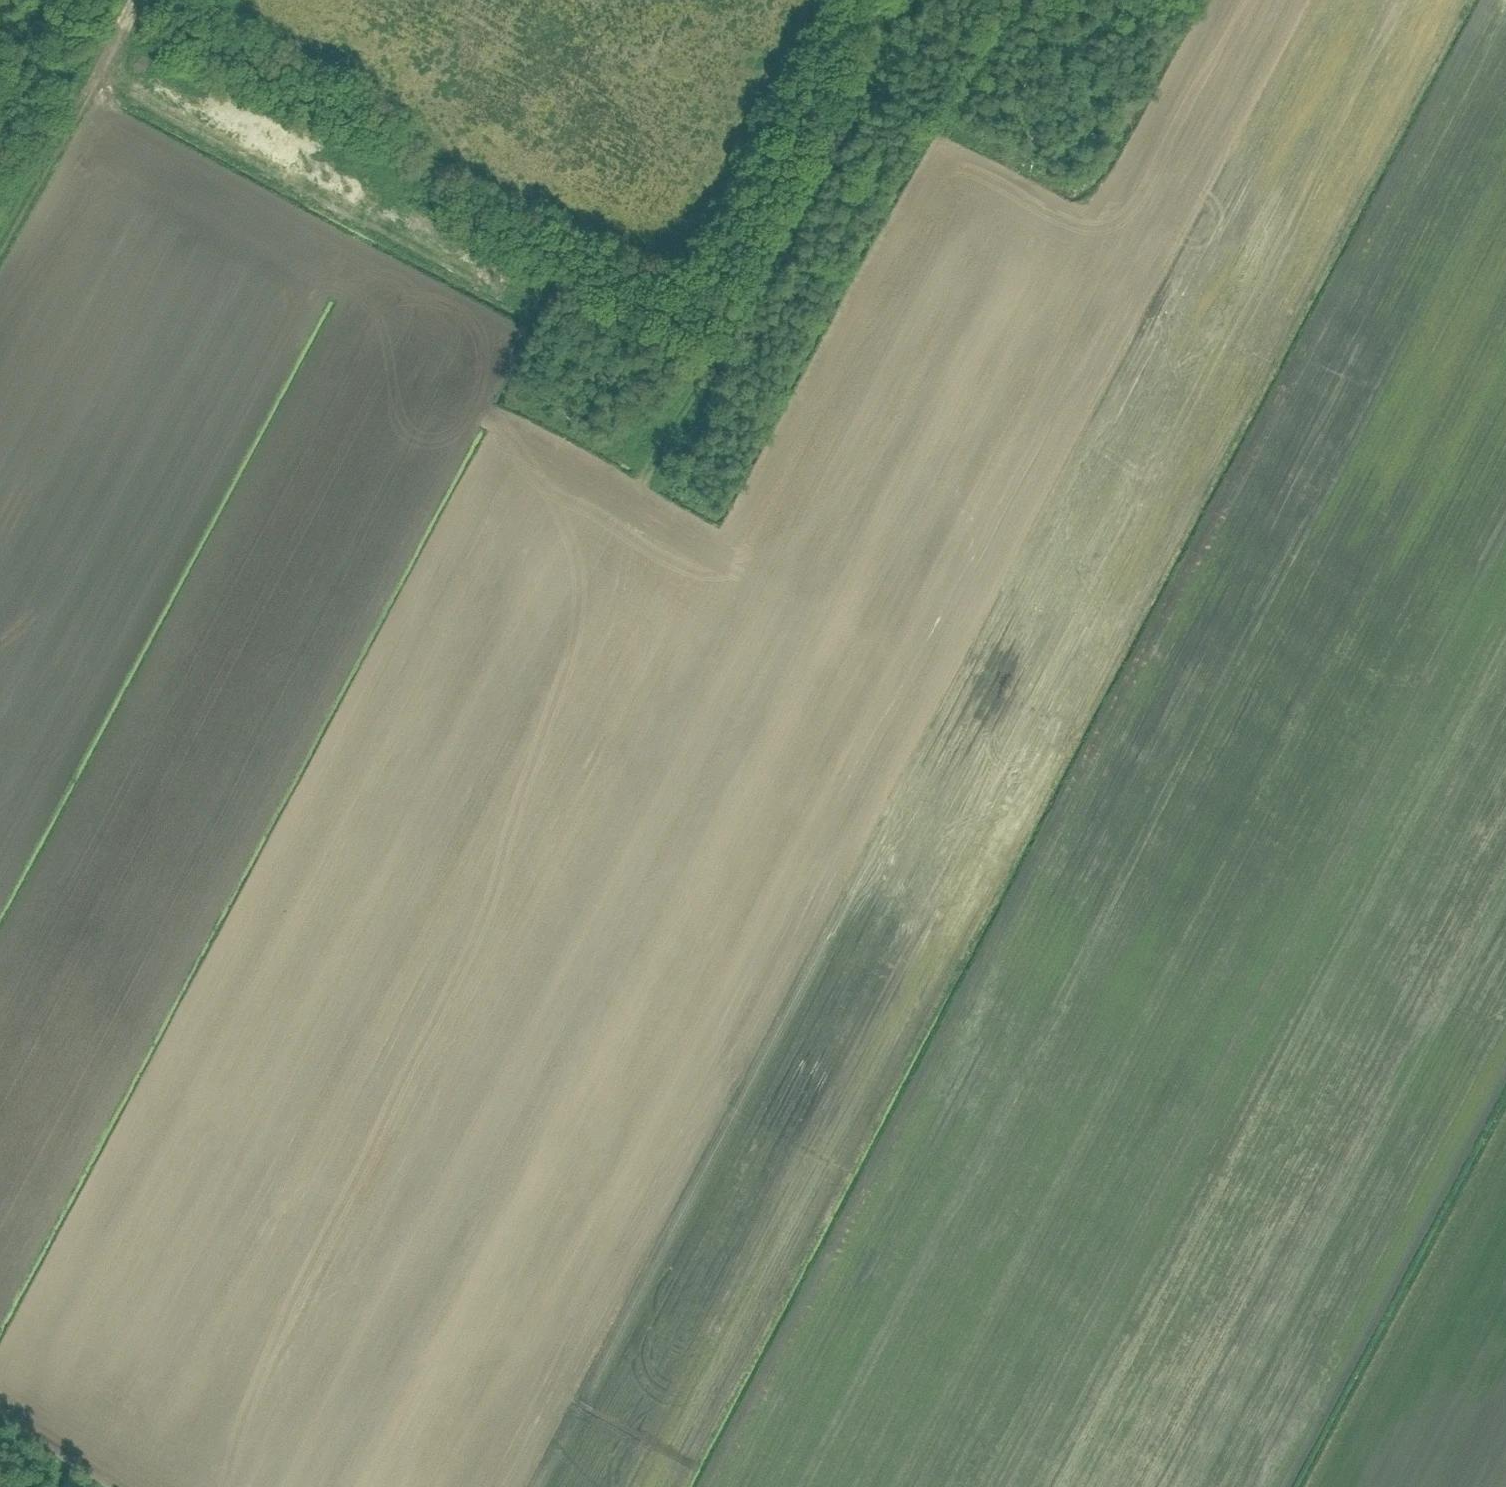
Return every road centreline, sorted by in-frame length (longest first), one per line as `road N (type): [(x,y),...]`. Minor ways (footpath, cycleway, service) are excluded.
road 1 (track): [(140,0),(0,256)]

